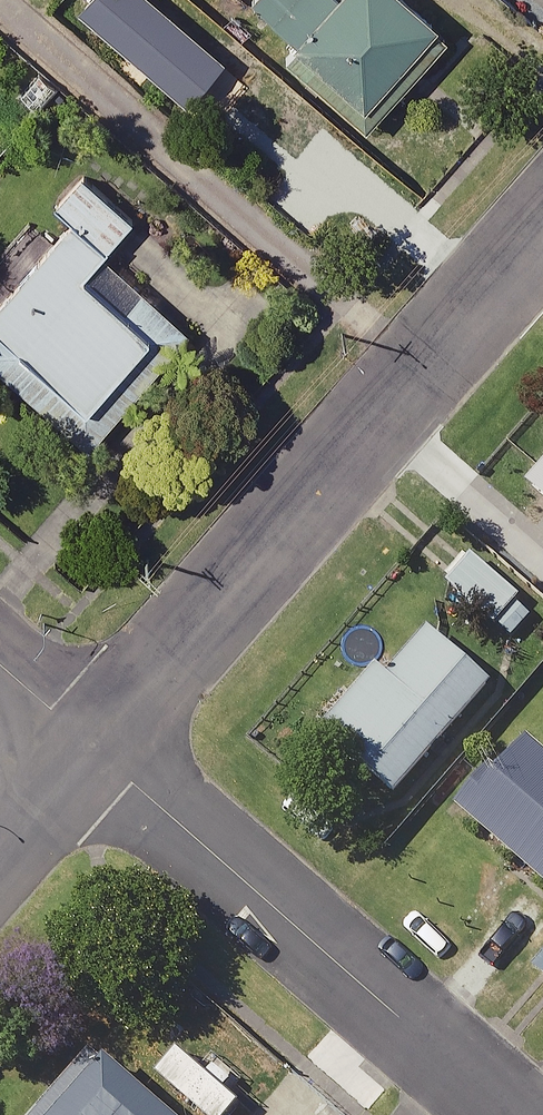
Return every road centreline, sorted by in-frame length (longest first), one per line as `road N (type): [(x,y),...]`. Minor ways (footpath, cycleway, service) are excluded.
road 1 (residential): [(542,232),(93,746)]
road 2 (residential): [(514,1114),(93,746)]
road 3 (residential): [(93,746),(0,853)]
road 4 (residential): [(93,746),(0,665)]

